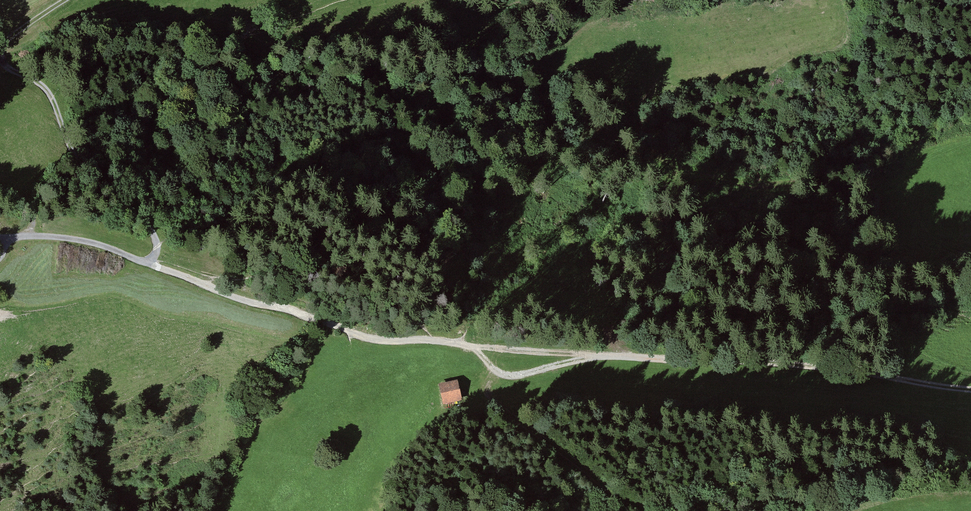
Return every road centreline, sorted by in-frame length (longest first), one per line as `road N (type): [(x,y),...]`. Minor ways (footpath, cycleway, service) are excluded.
road 1 (track): [(970,391),(771,355),(594,356),(505,375),(455,342)]
road 2 (track): [(455,342),(370,337),(95,243),(0,236)]
road 3 (track): [(970,146),(932,154),(893,183),(862,189),(751,184),(660,156),(628,128),(662,74)]
road 4 (track): [(151,264),(157,251),(150,228),(72,156),(48,89),(3,60),(17,27),(65,0)]
road 5 (track): [(491,366),(485,389),(500,409),(648,510)]

